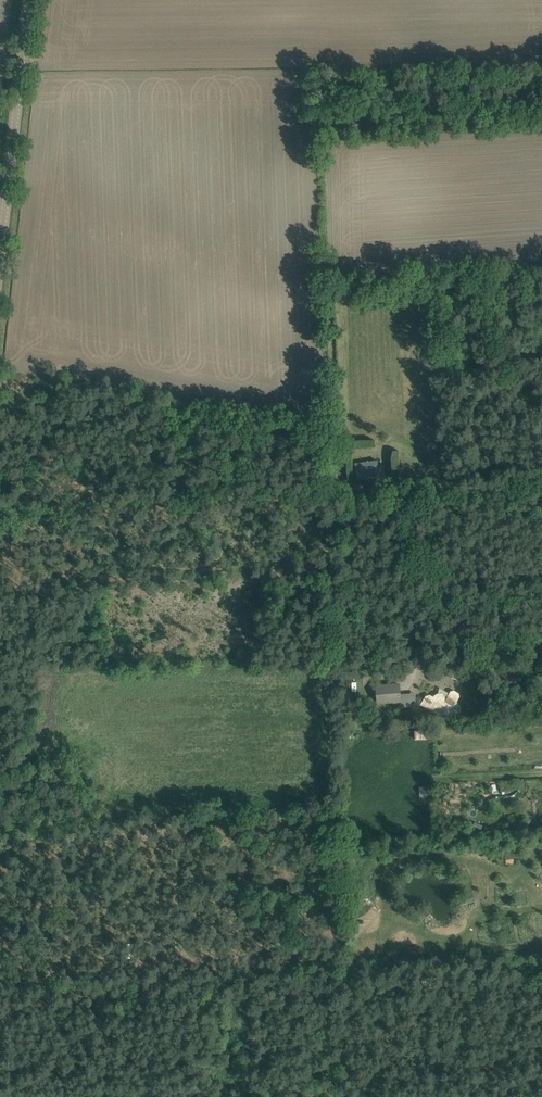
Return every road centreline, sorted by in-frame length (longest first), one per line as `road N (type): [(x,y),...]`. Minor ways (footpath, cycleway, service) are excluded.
road 1 (tertiary): [(0,241),(27,0)]

